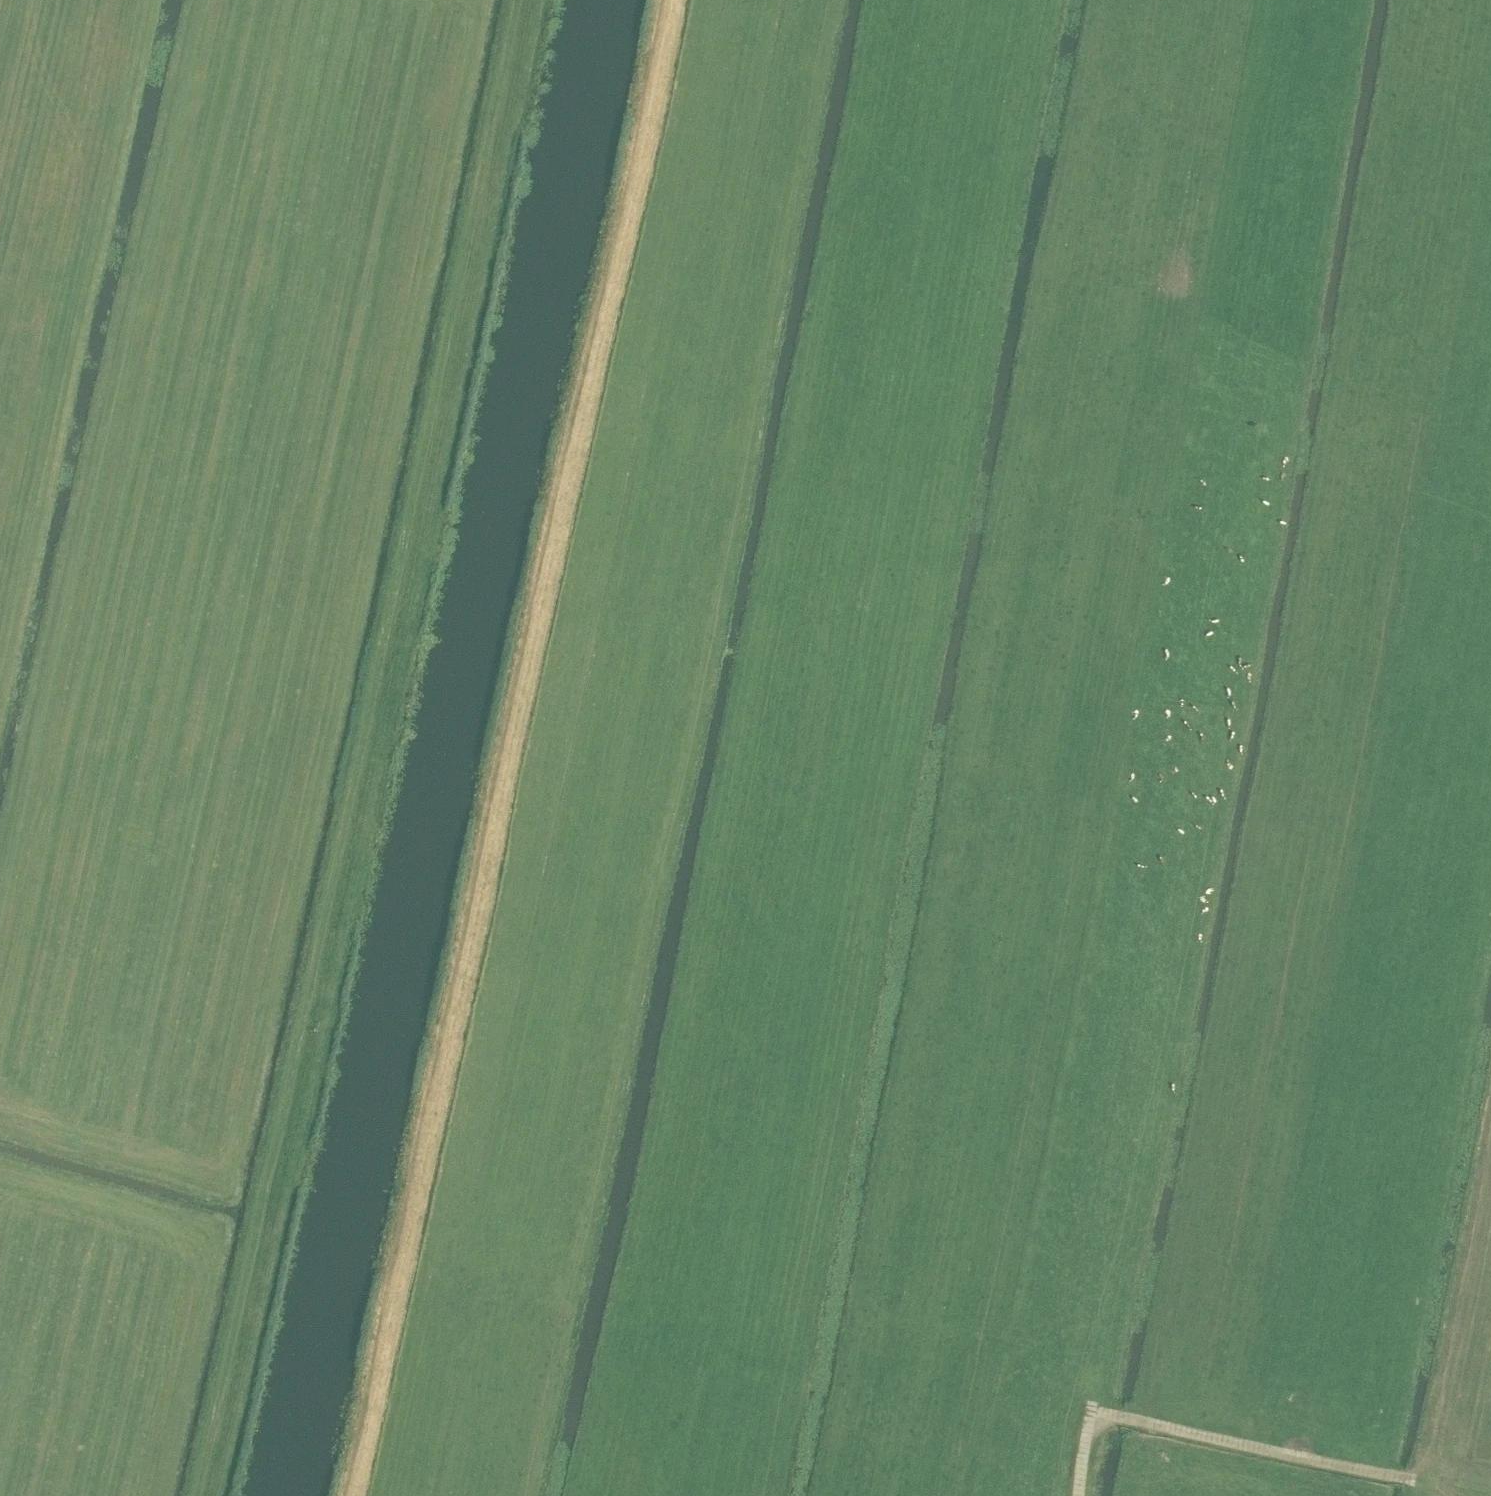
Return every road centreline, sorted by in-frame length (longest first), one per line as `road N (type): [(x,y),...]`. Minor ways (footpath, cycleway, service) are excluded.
road 1 (track): [(425,506),(200,1495)]
road 2 (track): [(1078,1495),(1093,1413),(1422,1483)]

